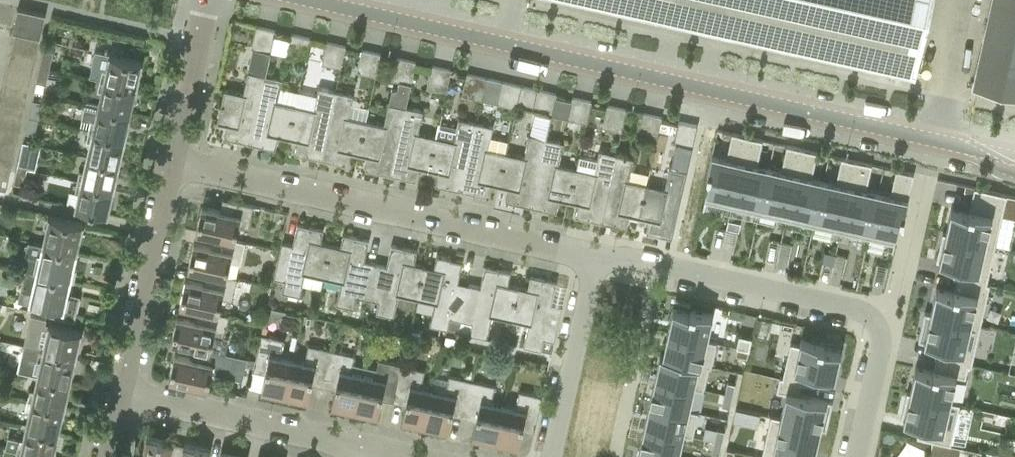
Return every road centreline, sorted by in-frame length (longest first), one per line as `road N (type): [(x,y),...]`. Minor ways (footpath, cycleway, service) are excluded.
road 1 (tertiary): [(1014,159),(298,0)]
road 2 (residential): [(594,260),(173,163)]
road 3 (residential): [(876,324),(862,313),(620,257),(594,260)]
road 4 (residential): [(122,391),(360,445)]
road 5 (residential): [(122,391),(173,163)]
road 6 (residential): [(551,456),(594,260)]
road 7 (residential): [(173,163),(210,0)]
road 8 (residential): [(876,324),(903,280),(927,177)]
road 9 (residential): [(858,456),(883,346),(876,324)]

